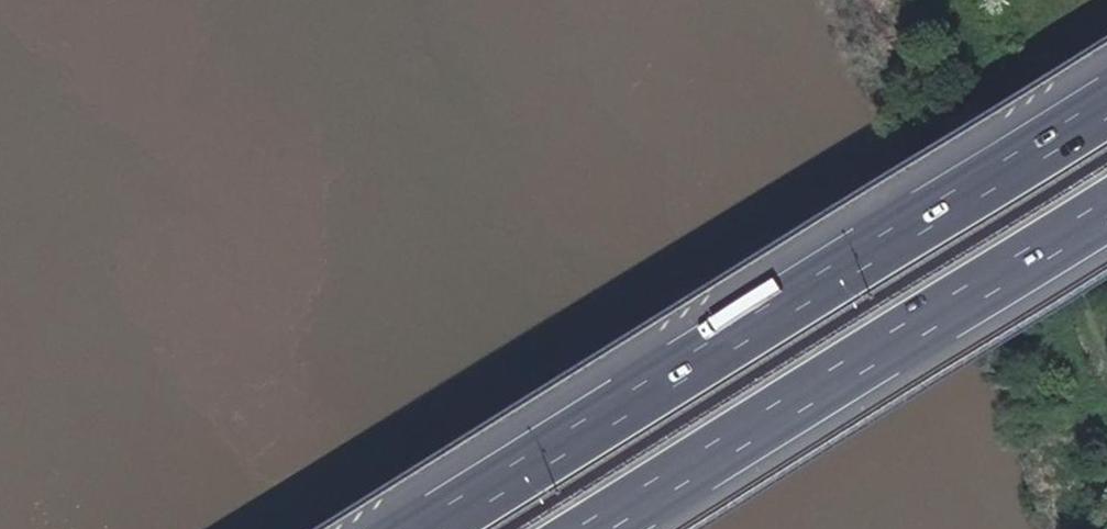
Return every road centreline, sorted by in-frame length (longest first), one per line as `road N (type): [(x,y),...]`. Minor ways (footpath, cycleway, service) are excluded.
road 1 (motorway): [(1106,113),(446,528)]
road 2 (motorway): [(665,528),(1106,250)]

